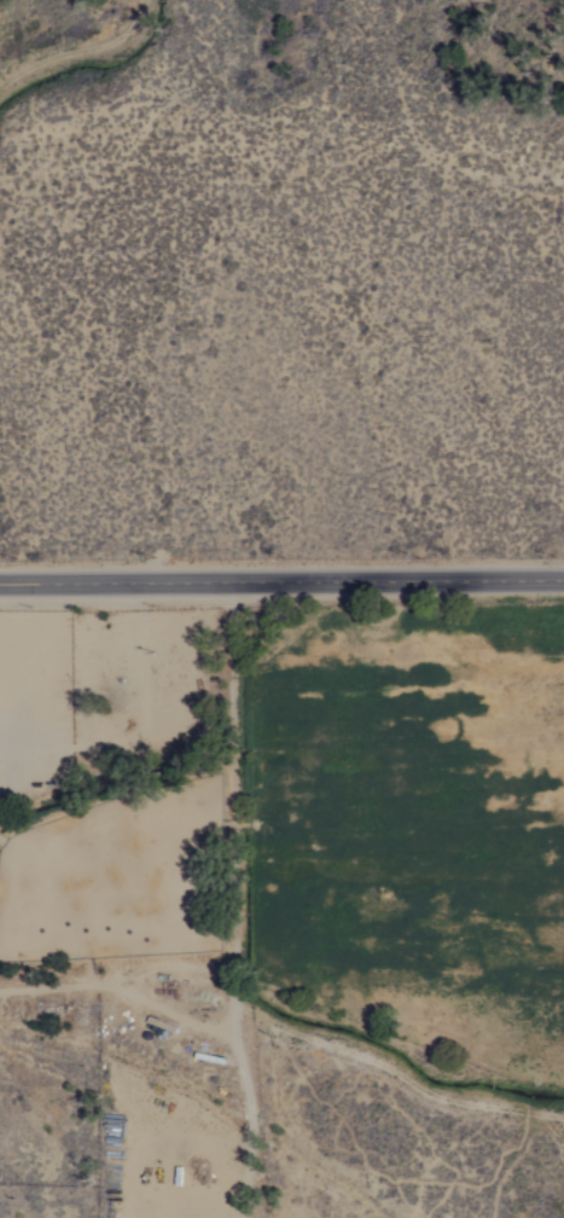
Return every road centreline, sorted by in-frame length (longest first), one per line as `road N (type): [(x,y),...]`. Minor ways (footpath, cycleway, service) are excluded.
road 1 (tertiary): [(0,582),(563,578)]

